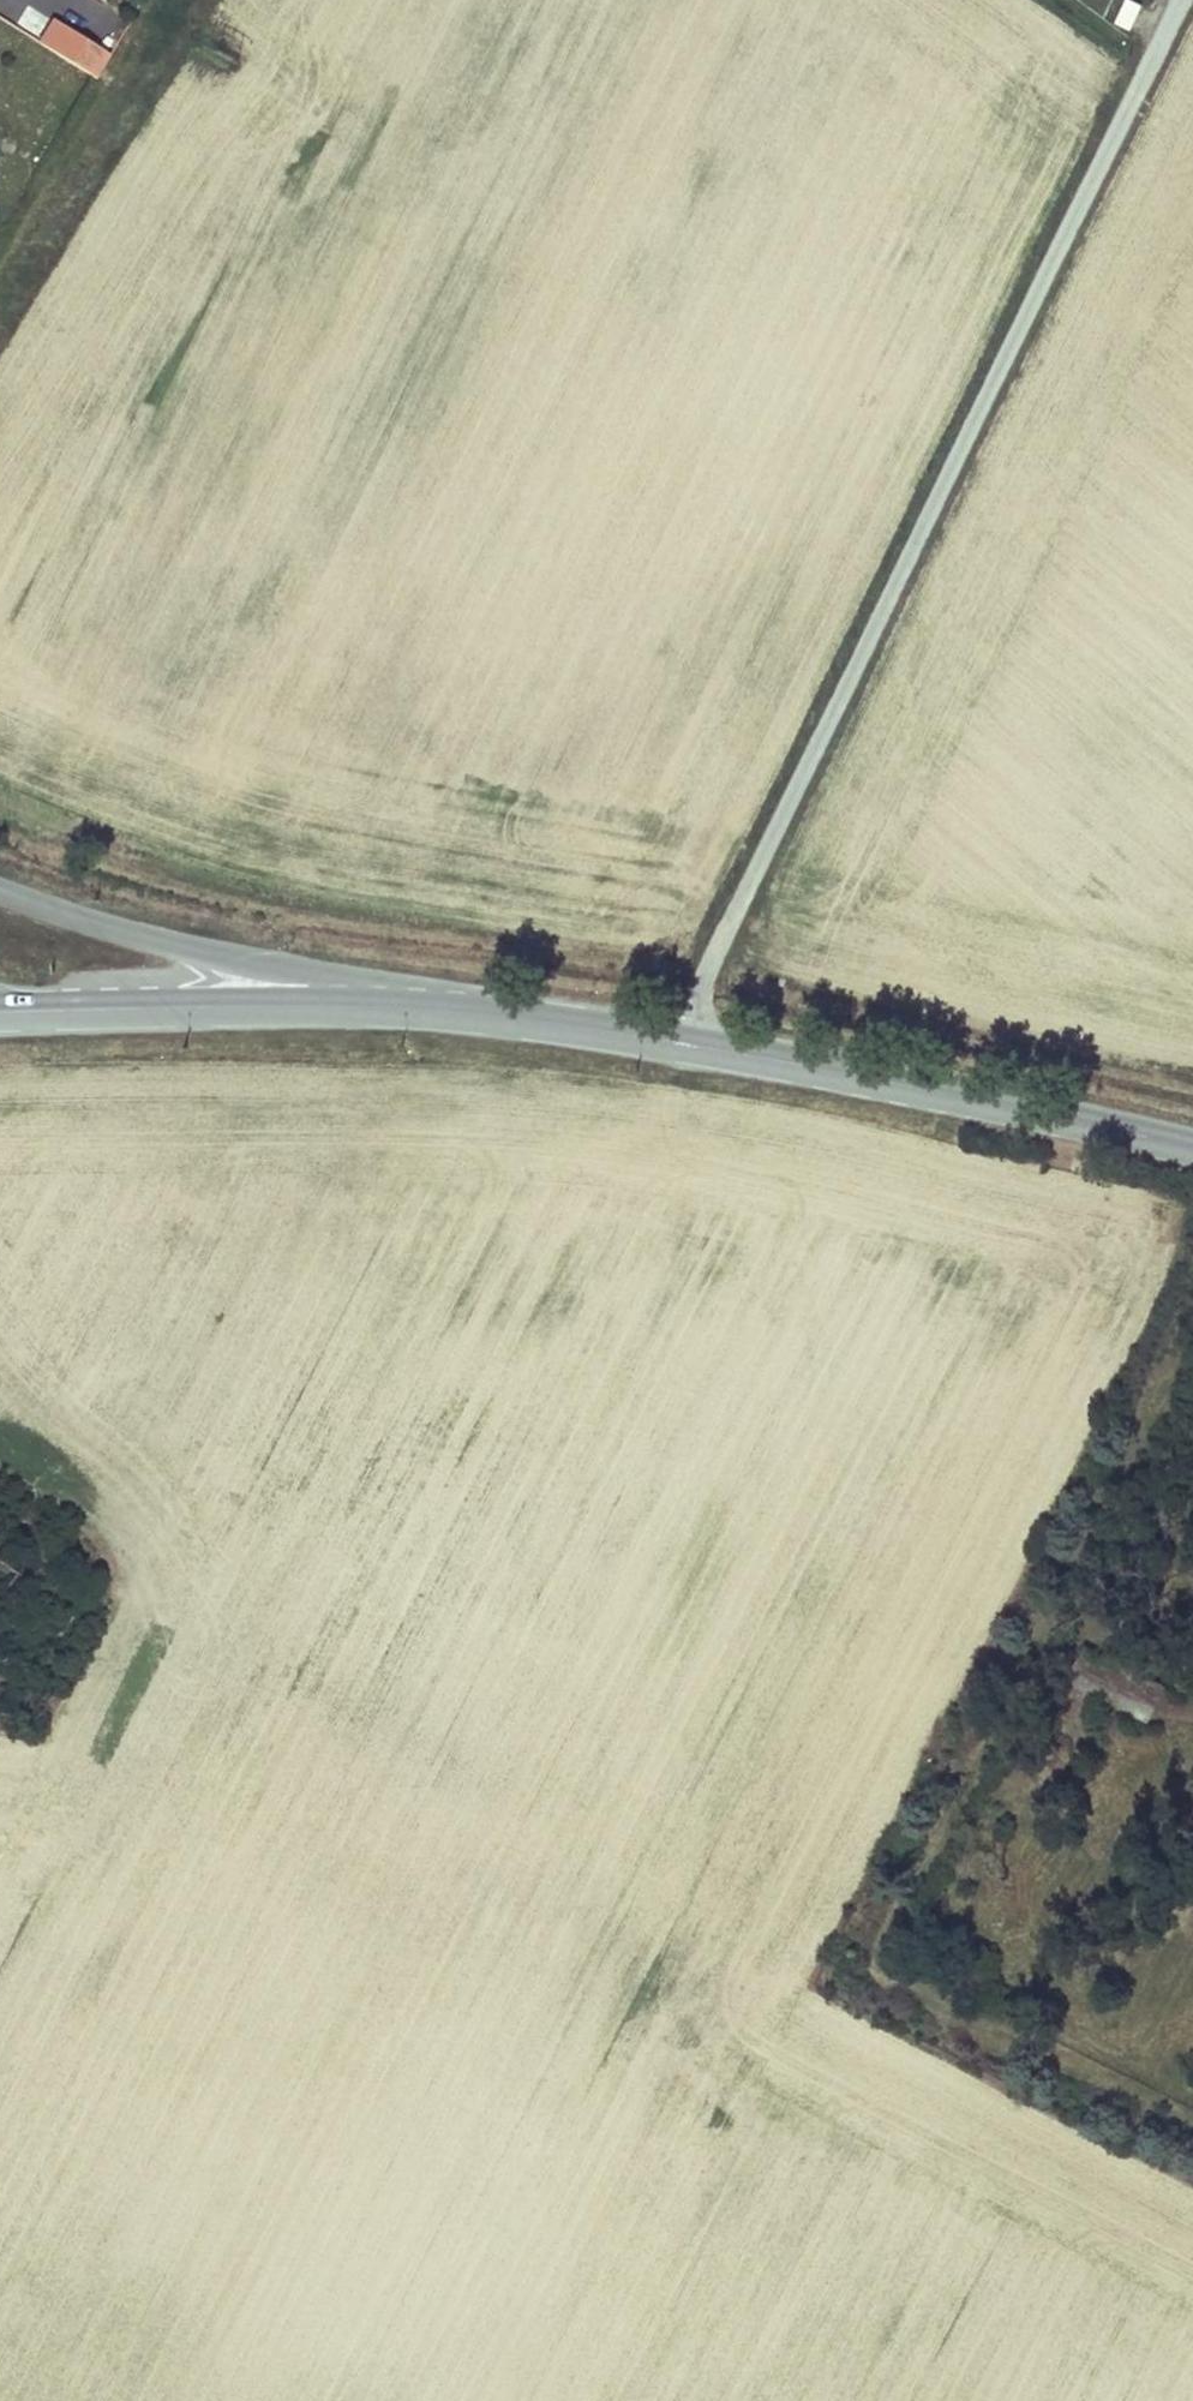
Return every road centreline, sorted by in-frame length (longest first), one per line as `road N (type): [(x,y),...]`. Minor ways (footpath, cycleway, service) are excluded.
road 1 (secondary): [(452,1009),(577,1024),(1192,1146)]
road 2 (unclassified): [(452,1009),(226,960),(0,894)]
road 3 (secondary): [(0,1012),(452,1009)]

